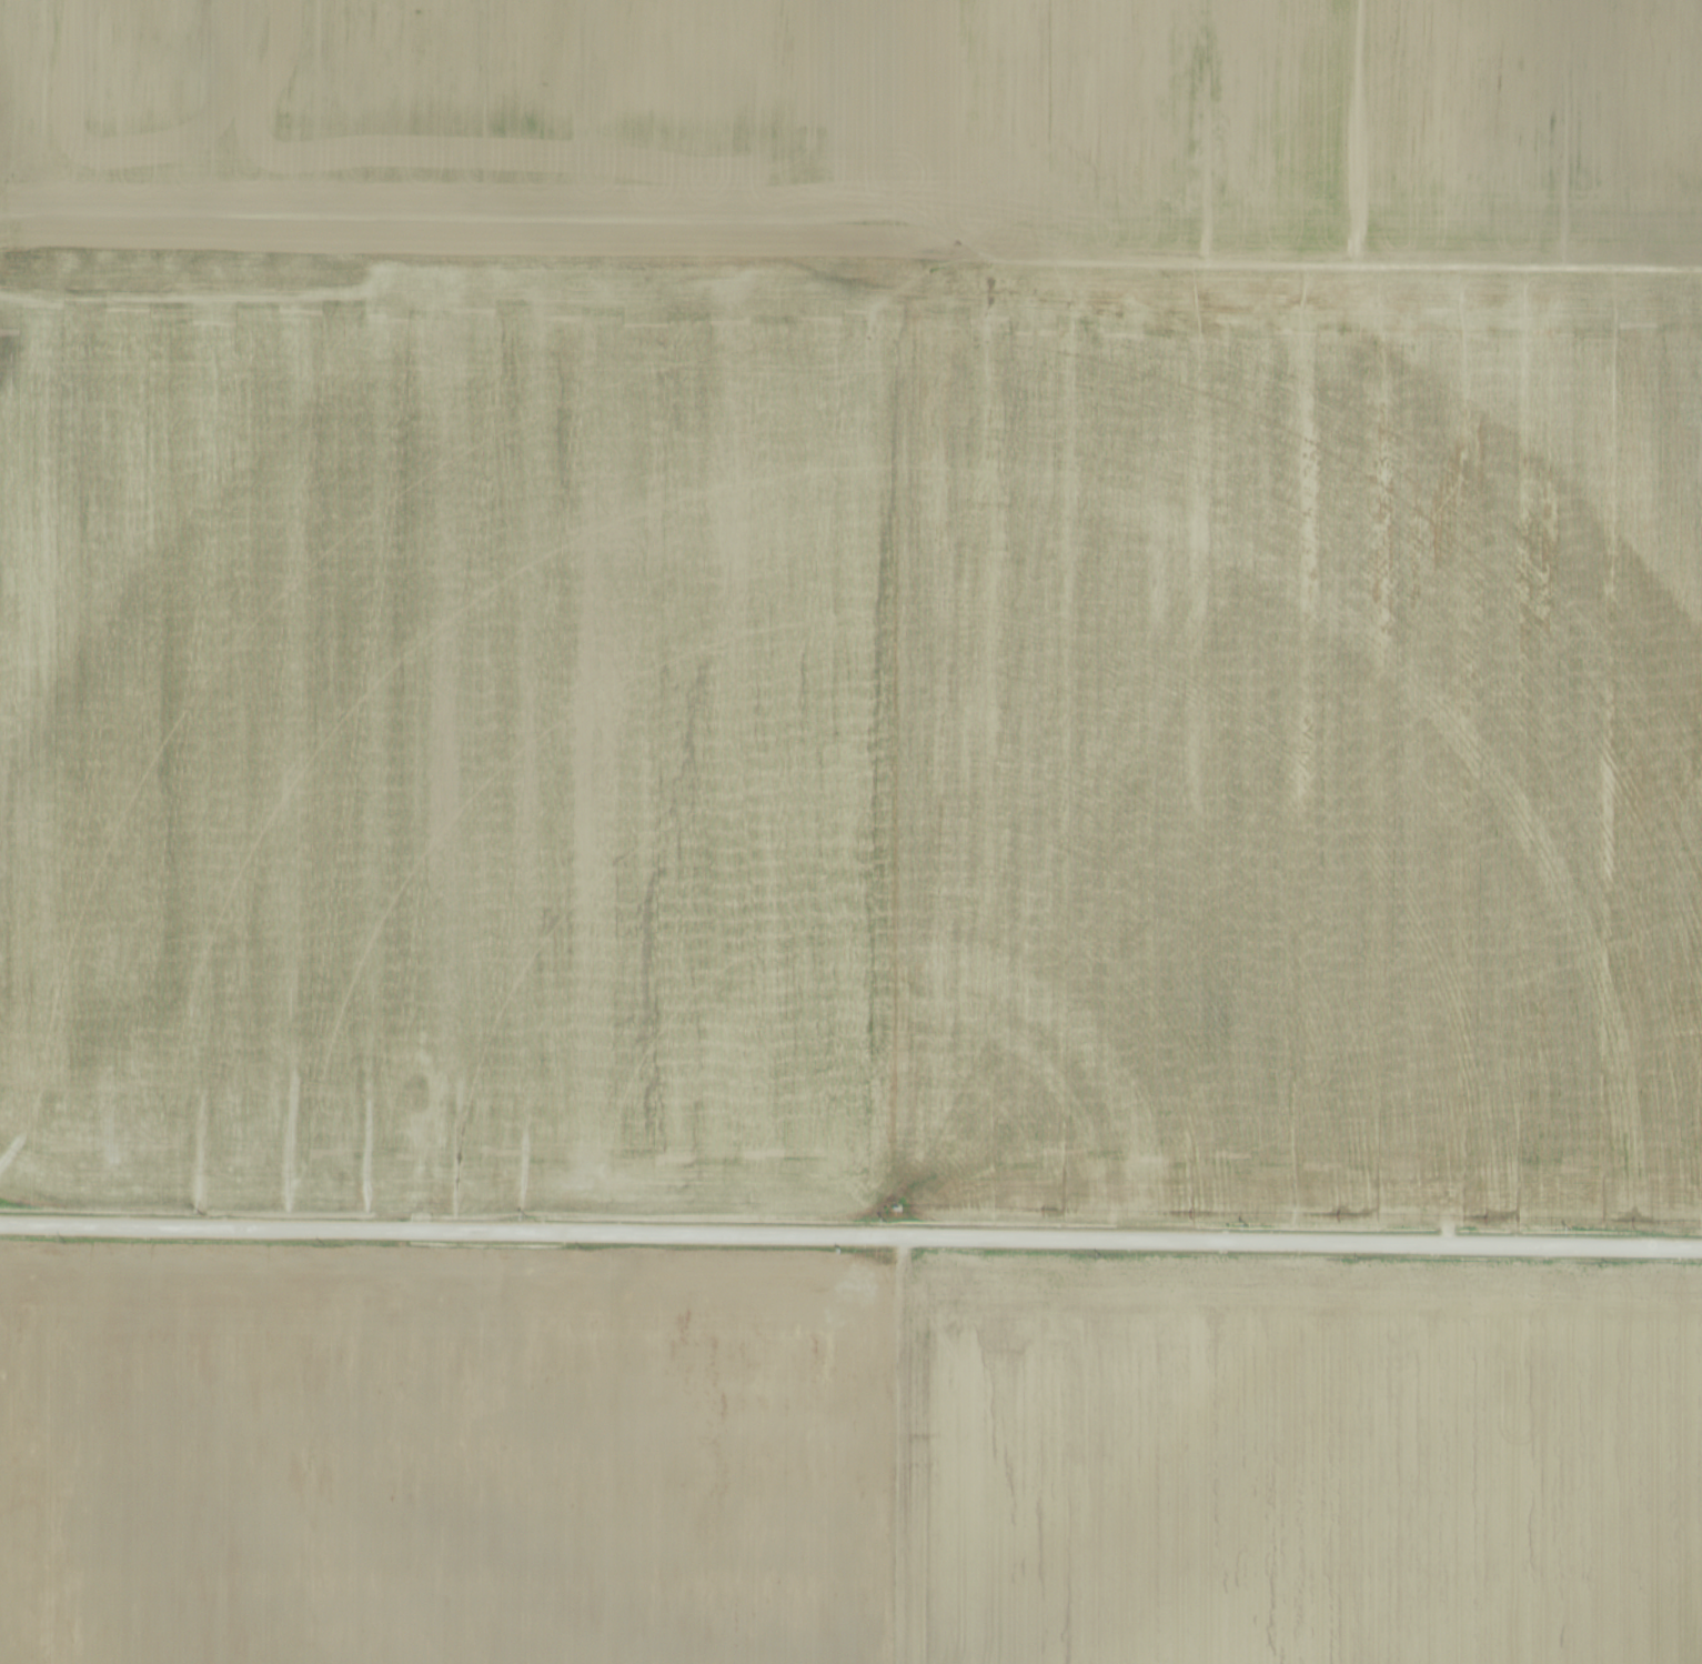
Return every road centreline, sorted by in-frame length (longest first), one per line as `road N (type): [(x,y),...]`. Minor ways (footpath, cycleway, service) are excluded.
road 1 (tertiary): [(1701,1247),(0,1224)]

